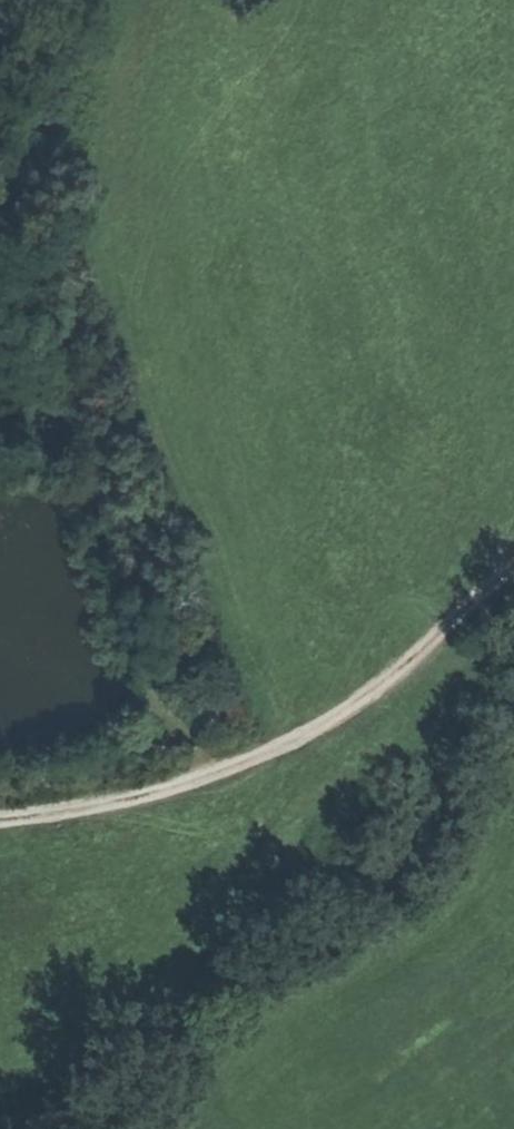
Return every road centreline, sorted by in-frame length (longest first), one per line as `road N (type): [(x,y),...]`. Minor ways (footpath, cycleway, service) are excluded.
road 1 (track): [(0,816),(208,772),(328,724),(513,579)]

